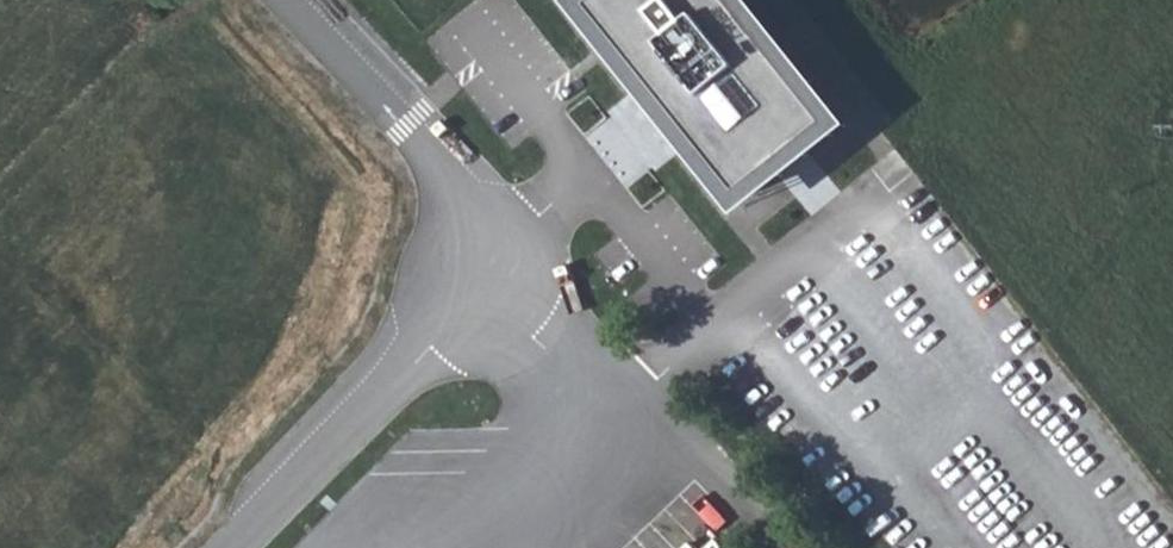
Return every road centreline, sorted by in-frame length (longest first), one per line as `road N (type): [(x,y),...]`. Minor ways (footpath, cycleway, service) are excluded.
road 1 (unclassified): [(240,547),(401,388),(510,233)]
road 2 (unclassified): [(806,547),(572,298)]

